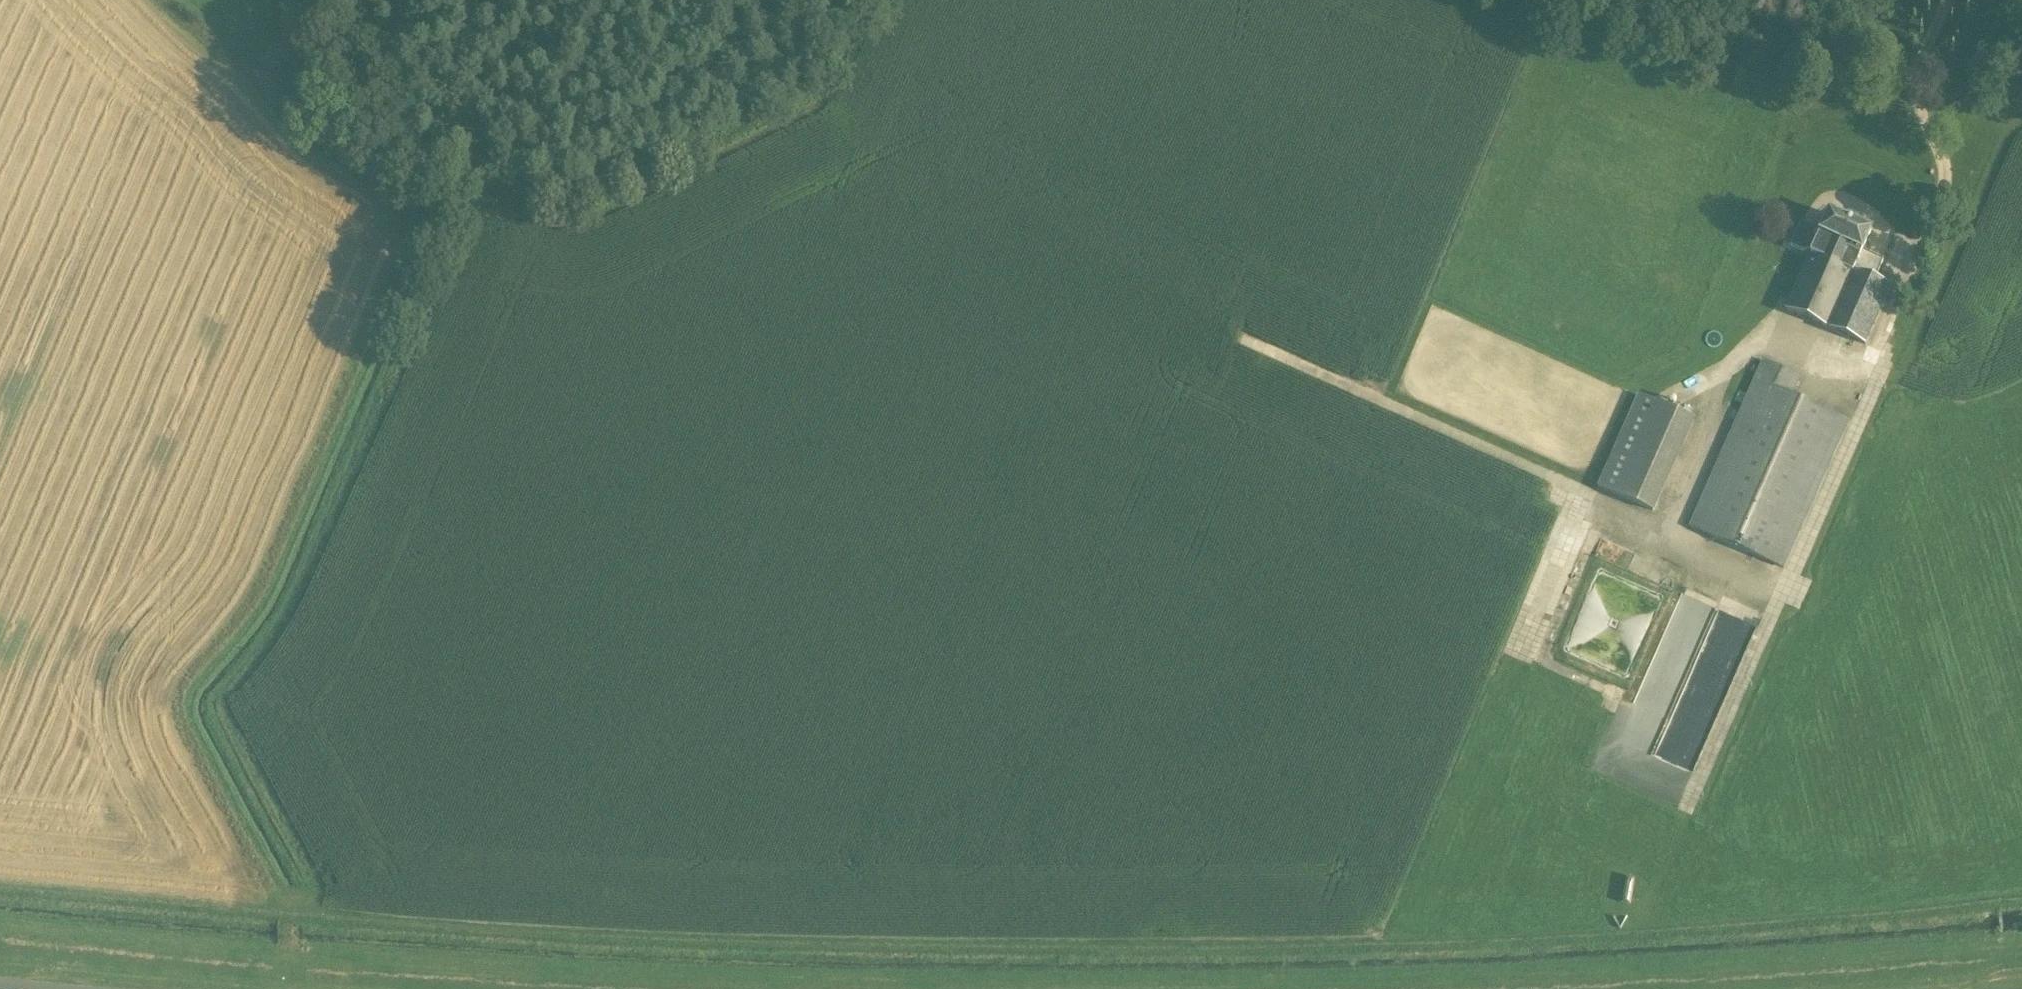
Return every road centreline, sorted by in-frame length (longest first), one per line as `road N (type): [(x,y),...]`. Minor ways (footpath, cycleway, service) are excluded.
road 1 (track): [(1935,0),(1922,27),(1914,86),(1946,180),(1918,258)]

